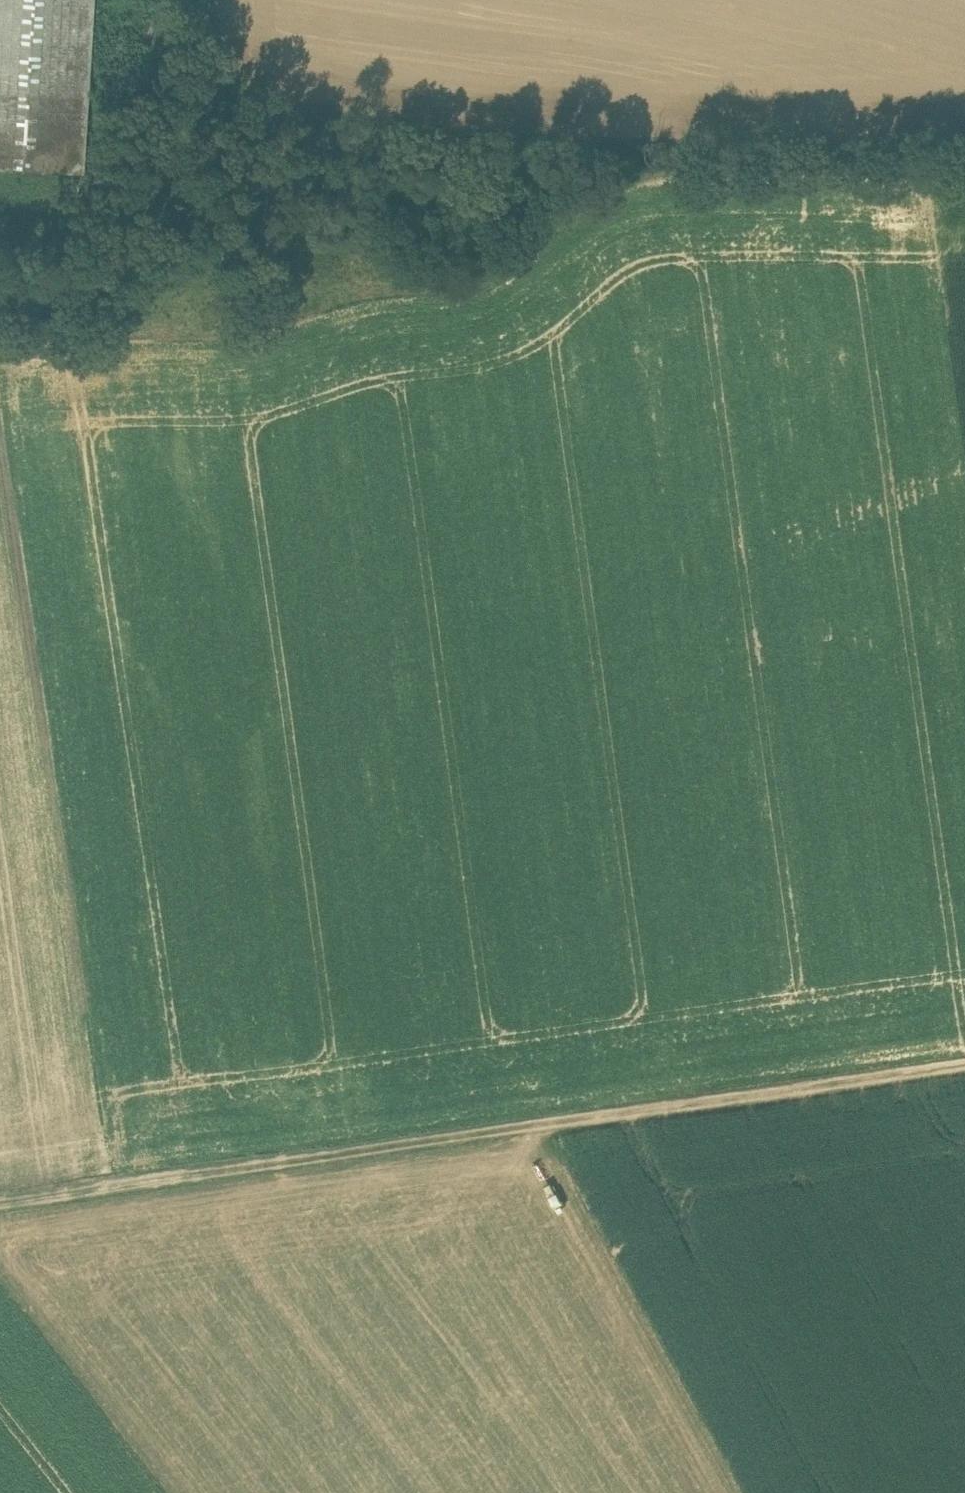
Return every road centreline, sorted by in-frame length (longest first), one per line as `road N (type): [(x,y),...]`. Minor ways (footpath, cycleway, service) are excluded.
road 1 (track): [(964,1065),(0,1205)]
road 2 (track): [(964,159),(675,160),(291,178),(0,241)]

